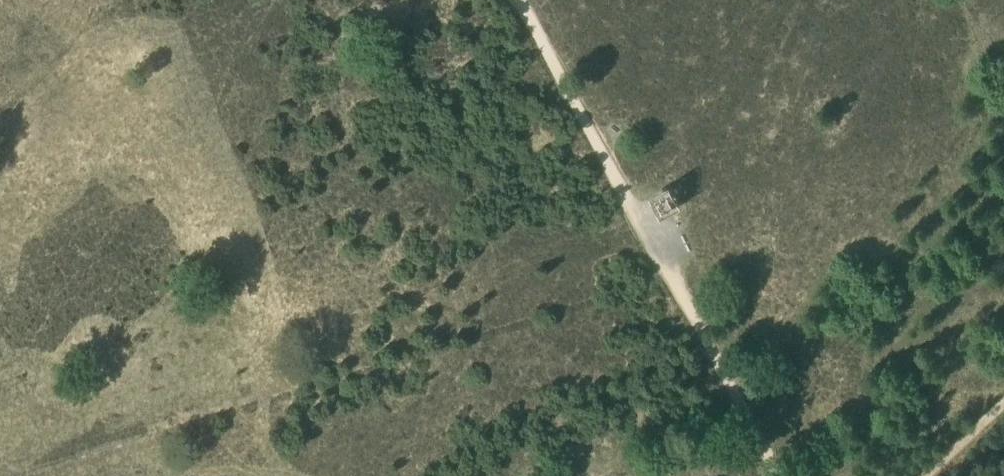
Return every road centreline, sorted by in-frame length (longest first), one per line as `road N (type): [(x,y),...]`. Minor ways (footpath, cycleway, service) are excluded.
road 1 (track): [(776,475),(521,0)]

